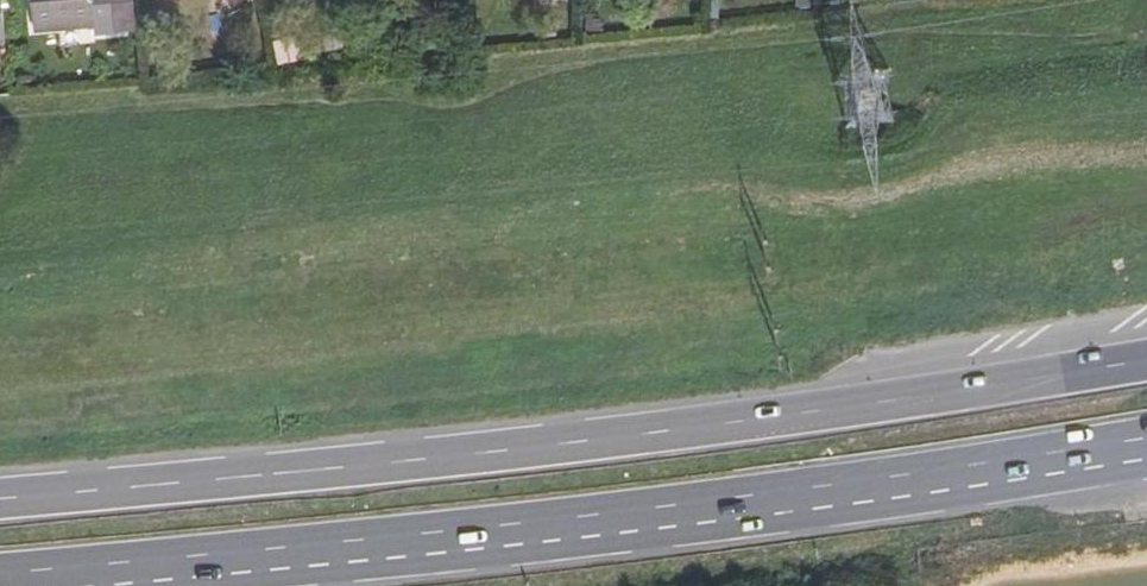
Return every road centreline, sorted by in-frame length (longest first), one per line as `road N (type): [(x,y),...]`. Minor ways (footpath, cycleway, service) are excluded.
road 1 (primary): [(1146,360),(428,462),(0,501)]
road 2 (primary): [(0,572),(661,508),(1146,439)]

